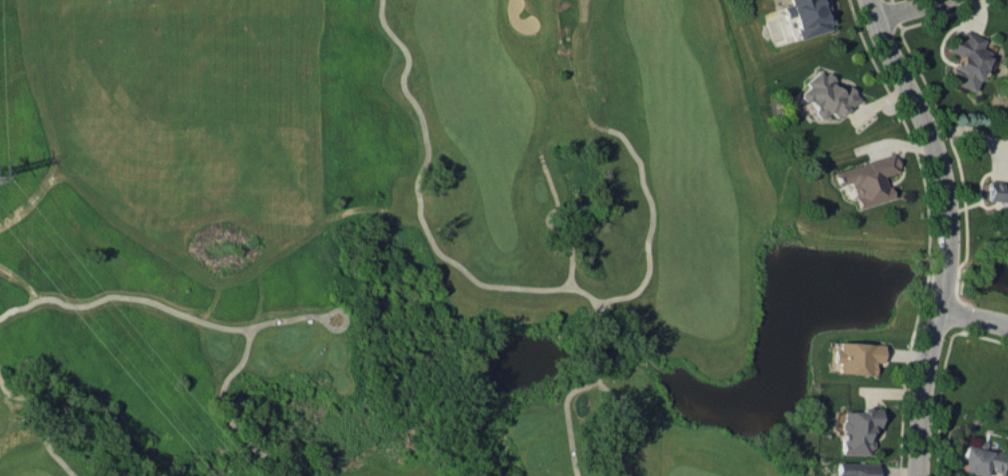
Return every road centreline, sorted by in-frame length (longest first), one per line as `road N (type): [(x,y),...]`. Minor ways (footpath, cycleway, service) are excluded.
road 1 (residential): [(869,0),(929,131),(947,215),(944,274),(923,361),(917,475)]

